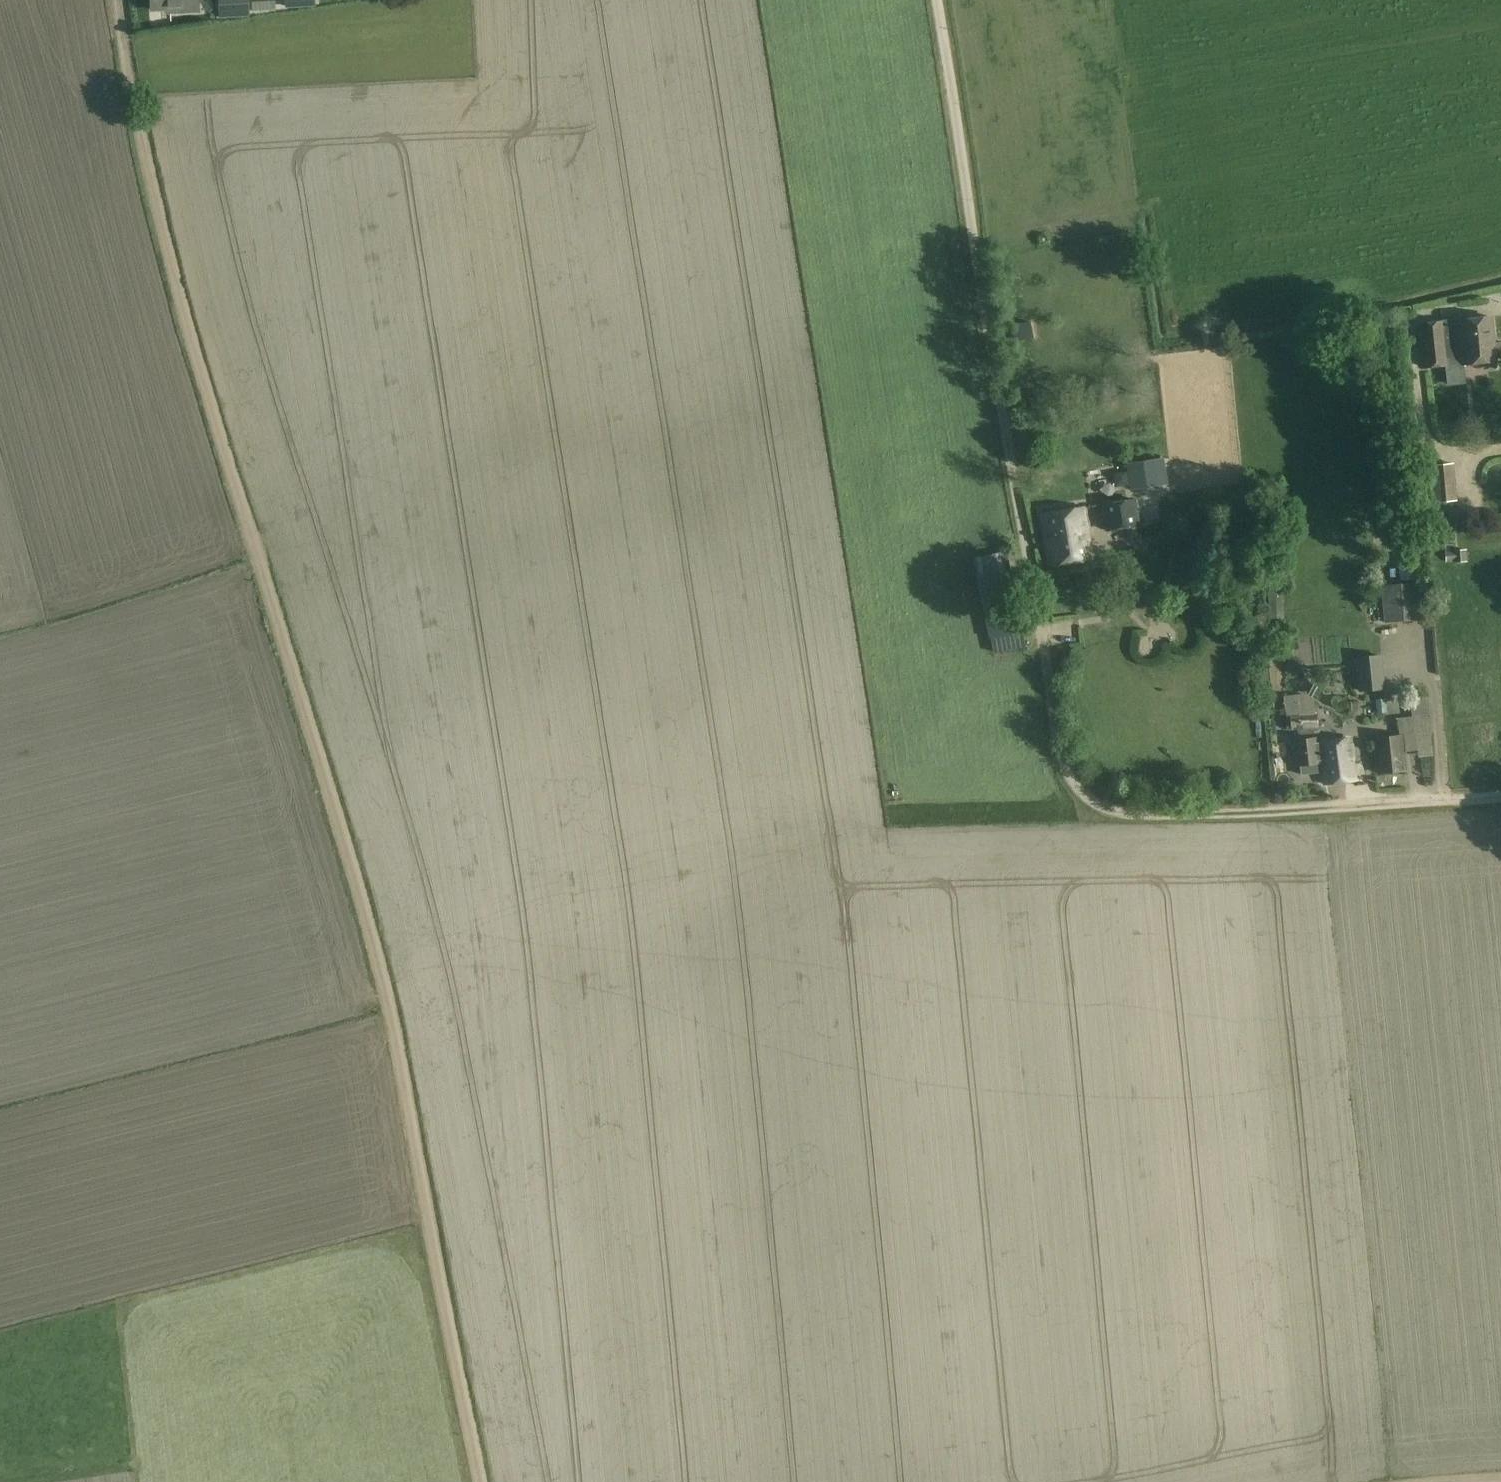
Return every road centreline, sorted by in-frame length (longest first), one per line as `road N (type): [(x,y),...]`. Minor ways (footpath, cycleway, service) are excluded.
road 1 (track): [(482,1481),(380,975),(205,392),(126,70),(119,0)]
road 2 (track): [(934,0),(1067,773),(1112,810),(1149,813),(1500,793)]

